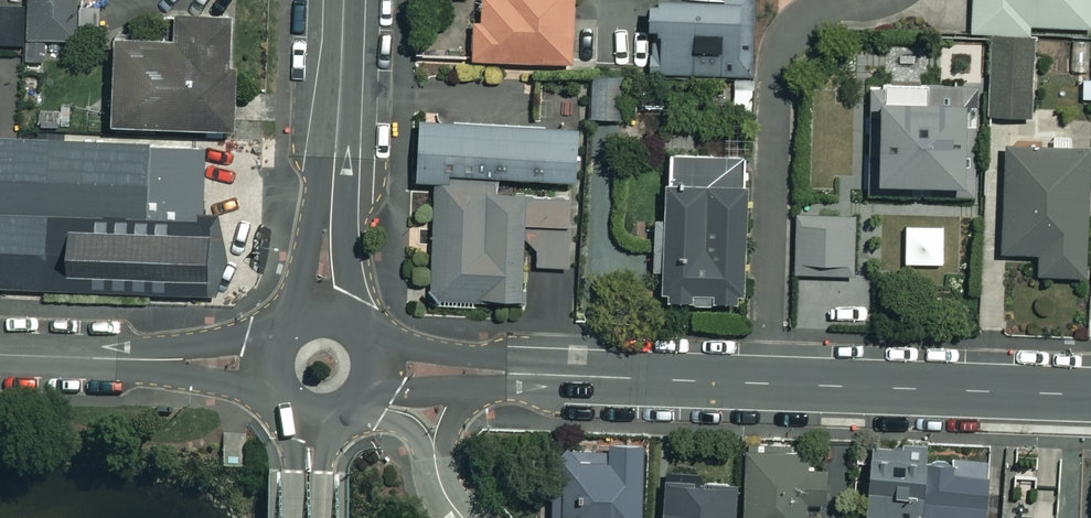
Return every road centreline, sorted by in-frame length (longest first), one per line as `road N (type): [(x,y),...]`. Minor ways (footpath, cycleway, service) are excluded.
road 1 (residential): [(766,381),(781,49),(817,13),(869,0)]
road 2 (residential): [(1090,393),(766,381)]
road 3 (tertiary): [(344,0),(322,311)]
road 4 (residential): [(268,363),(0,354)]
road 5 (residential): [(766,381),(525,373)]
road 6 (residential): [(525,373),(464,414),(448,434),(450,507)]
road 7 (residential): [(525,373),(378,367)]
road 8 (residential): [(450,507),(407,433),(355,412)]

